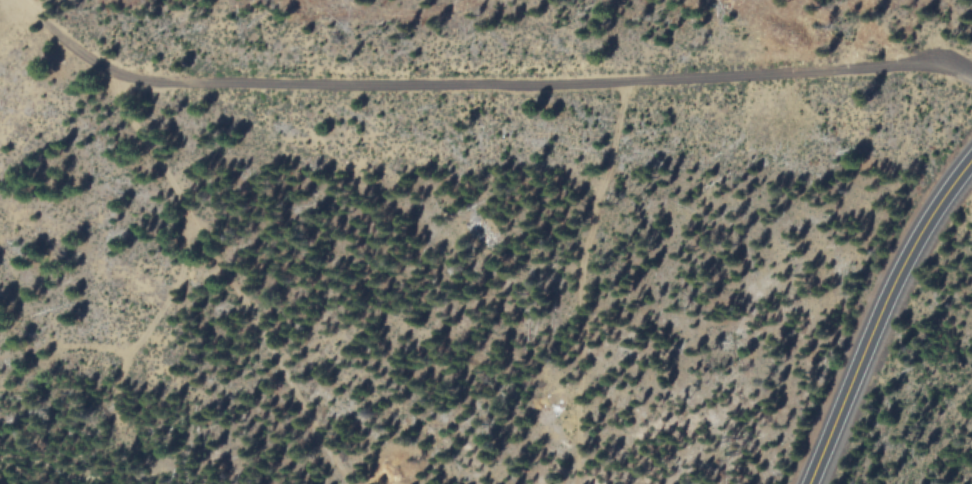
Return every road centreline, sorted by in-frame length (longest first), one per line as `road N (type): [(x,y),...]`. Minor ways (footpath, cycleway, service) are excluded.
road 1 (track): [(971,80),(952,67),(226,88),(117,80)]
road 2 (secondary): [(812,483),(902,271),(971,163)]

